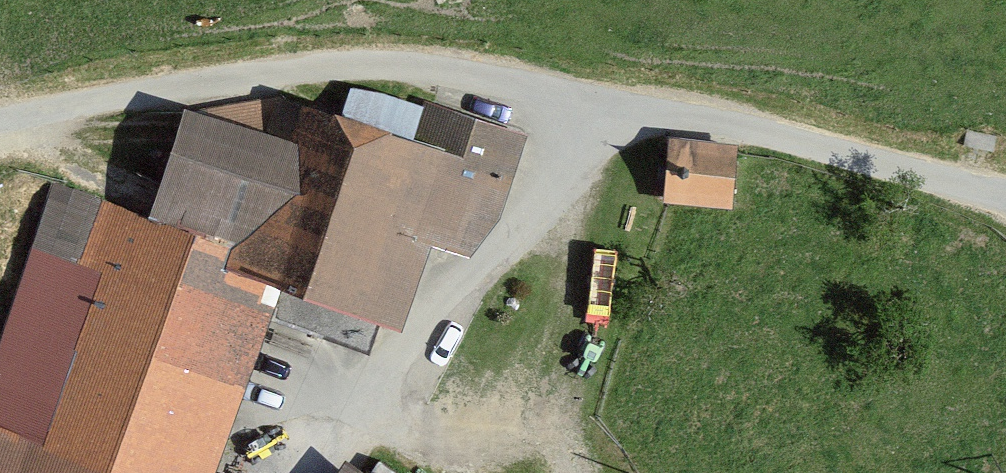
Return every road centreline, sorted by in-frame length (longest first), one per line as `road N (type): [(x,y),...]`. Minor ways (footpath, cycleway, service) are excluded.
road 1 (residential): [(0,120),(341,64),(439,70),(597,110)]
road 2 (residential): [(309,472),(380,374),(523,217),(597,110)]
road 3 (residential): [(597,110),(782,135),(1005,195)]

